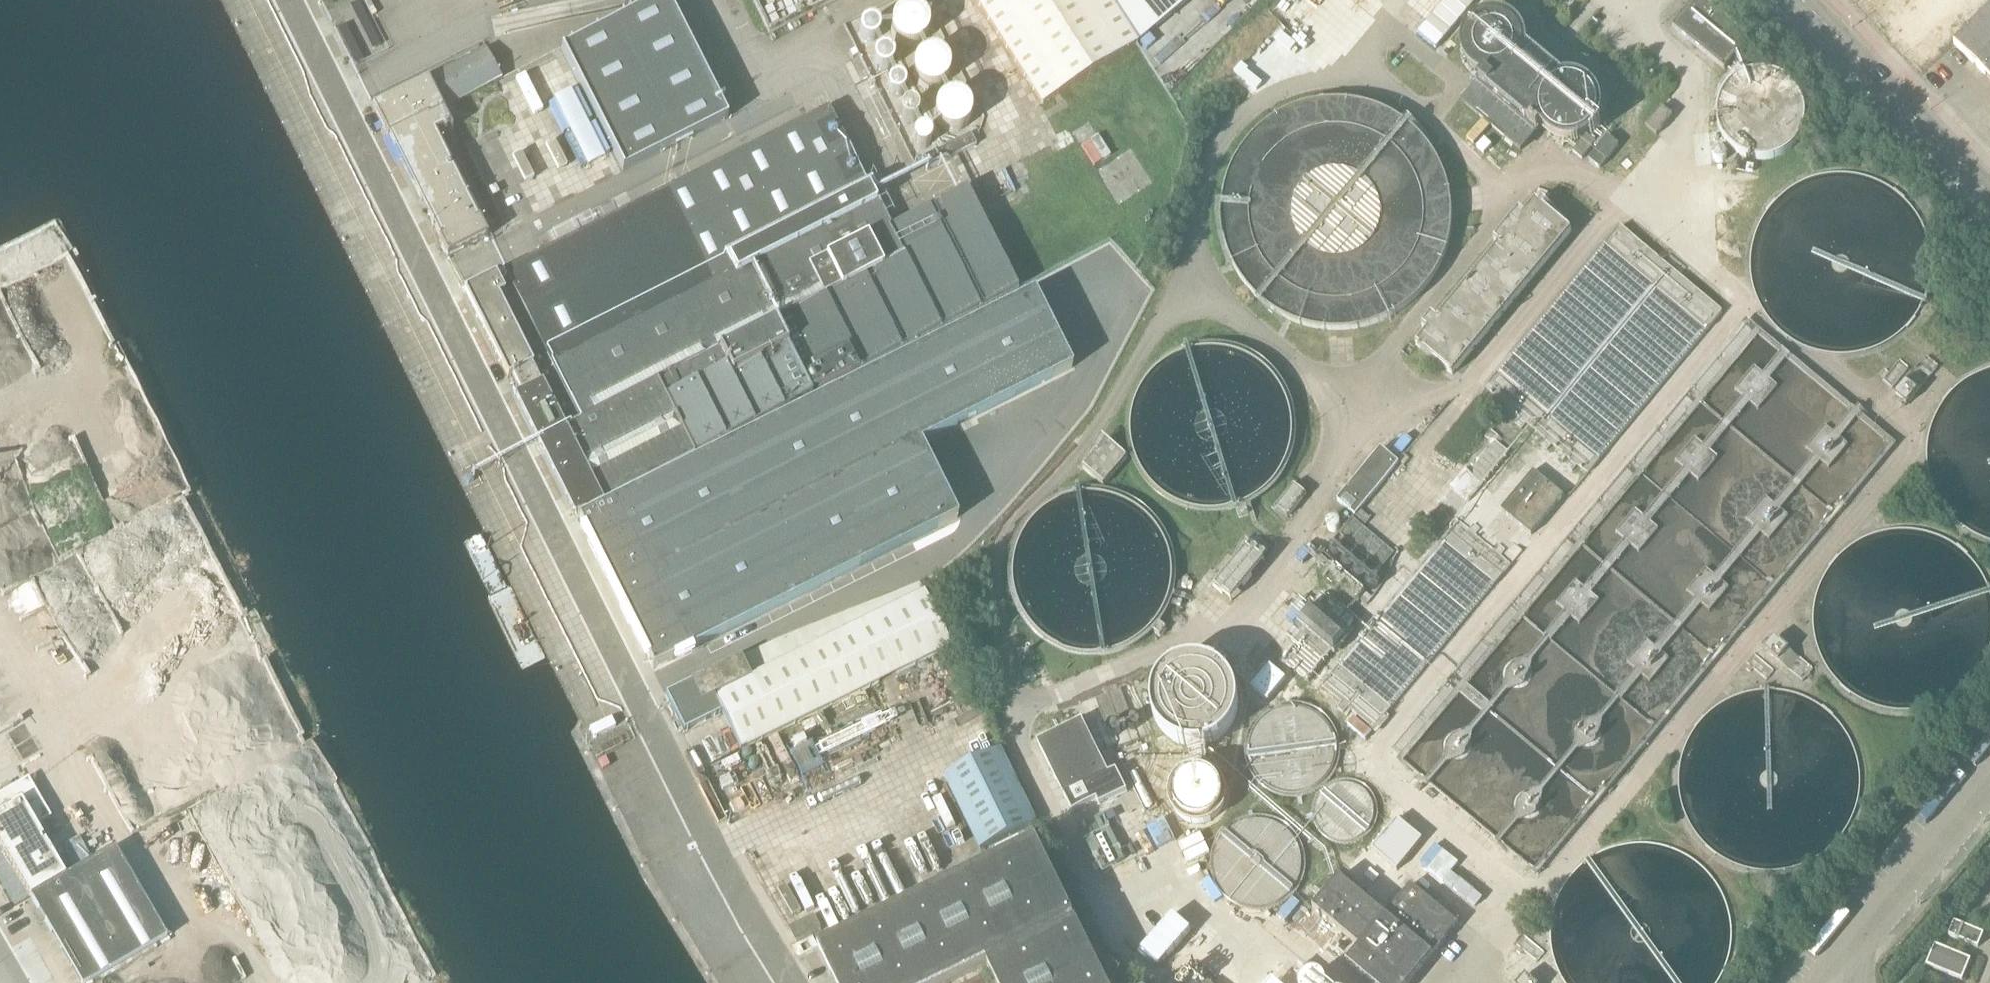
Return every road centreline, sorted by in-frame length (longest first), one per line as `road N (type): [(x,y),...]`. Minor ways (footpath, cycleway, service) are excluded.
road 1 (unclassified): [(791,982),(741,901),(290,0)]
road 2 (primary): [(1989,186),(1817,0)]
road 3 (unclassified): [(1834,982),(1989,791)]

